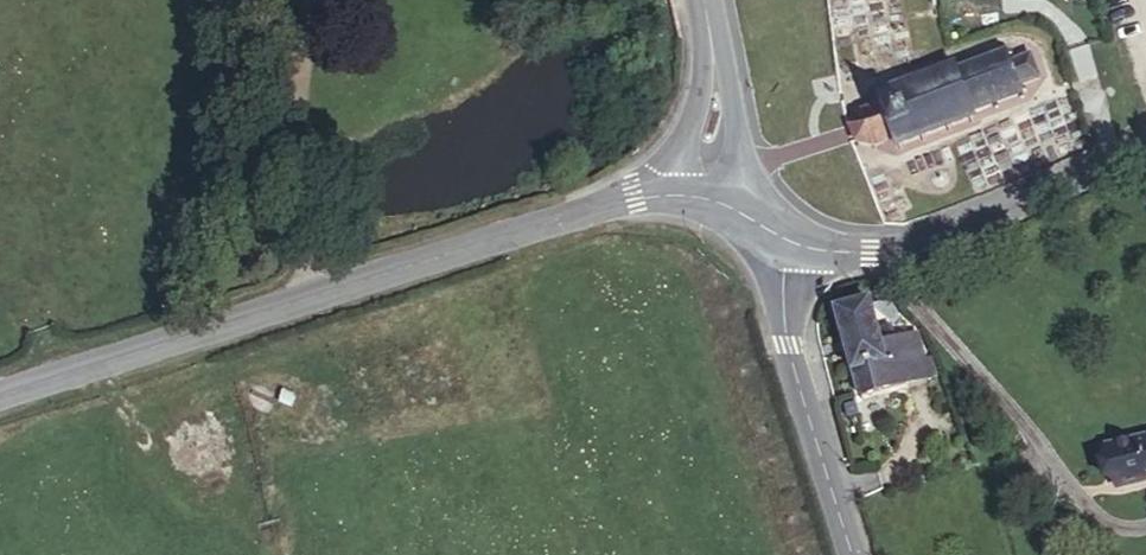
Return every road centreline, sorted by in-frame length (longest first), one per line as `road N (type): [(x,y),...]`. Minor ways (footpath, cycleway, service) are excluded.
road 1 (tertiary): [(0,393),(731,170)]
road 2 (tertiary): [(775,229),(846,253),(1145,161)]
road 3 (unclassified): [(852,554),(797,347),(775,229)]
road 4 (tertiary): [(698,0),(731,170)]

